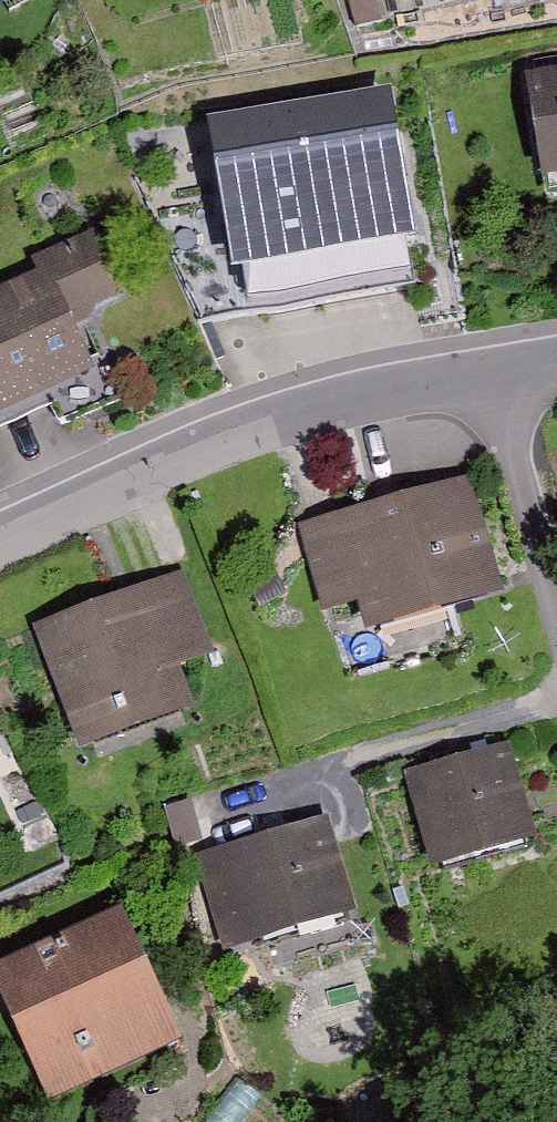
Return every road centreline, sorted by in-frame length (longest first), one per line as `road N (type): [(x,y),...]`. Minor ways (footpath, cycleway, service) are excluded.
road 1 (residential): [(496,368),(243,430),(0,537)]
road 2 (residential): [(556,596),(496,368)]

